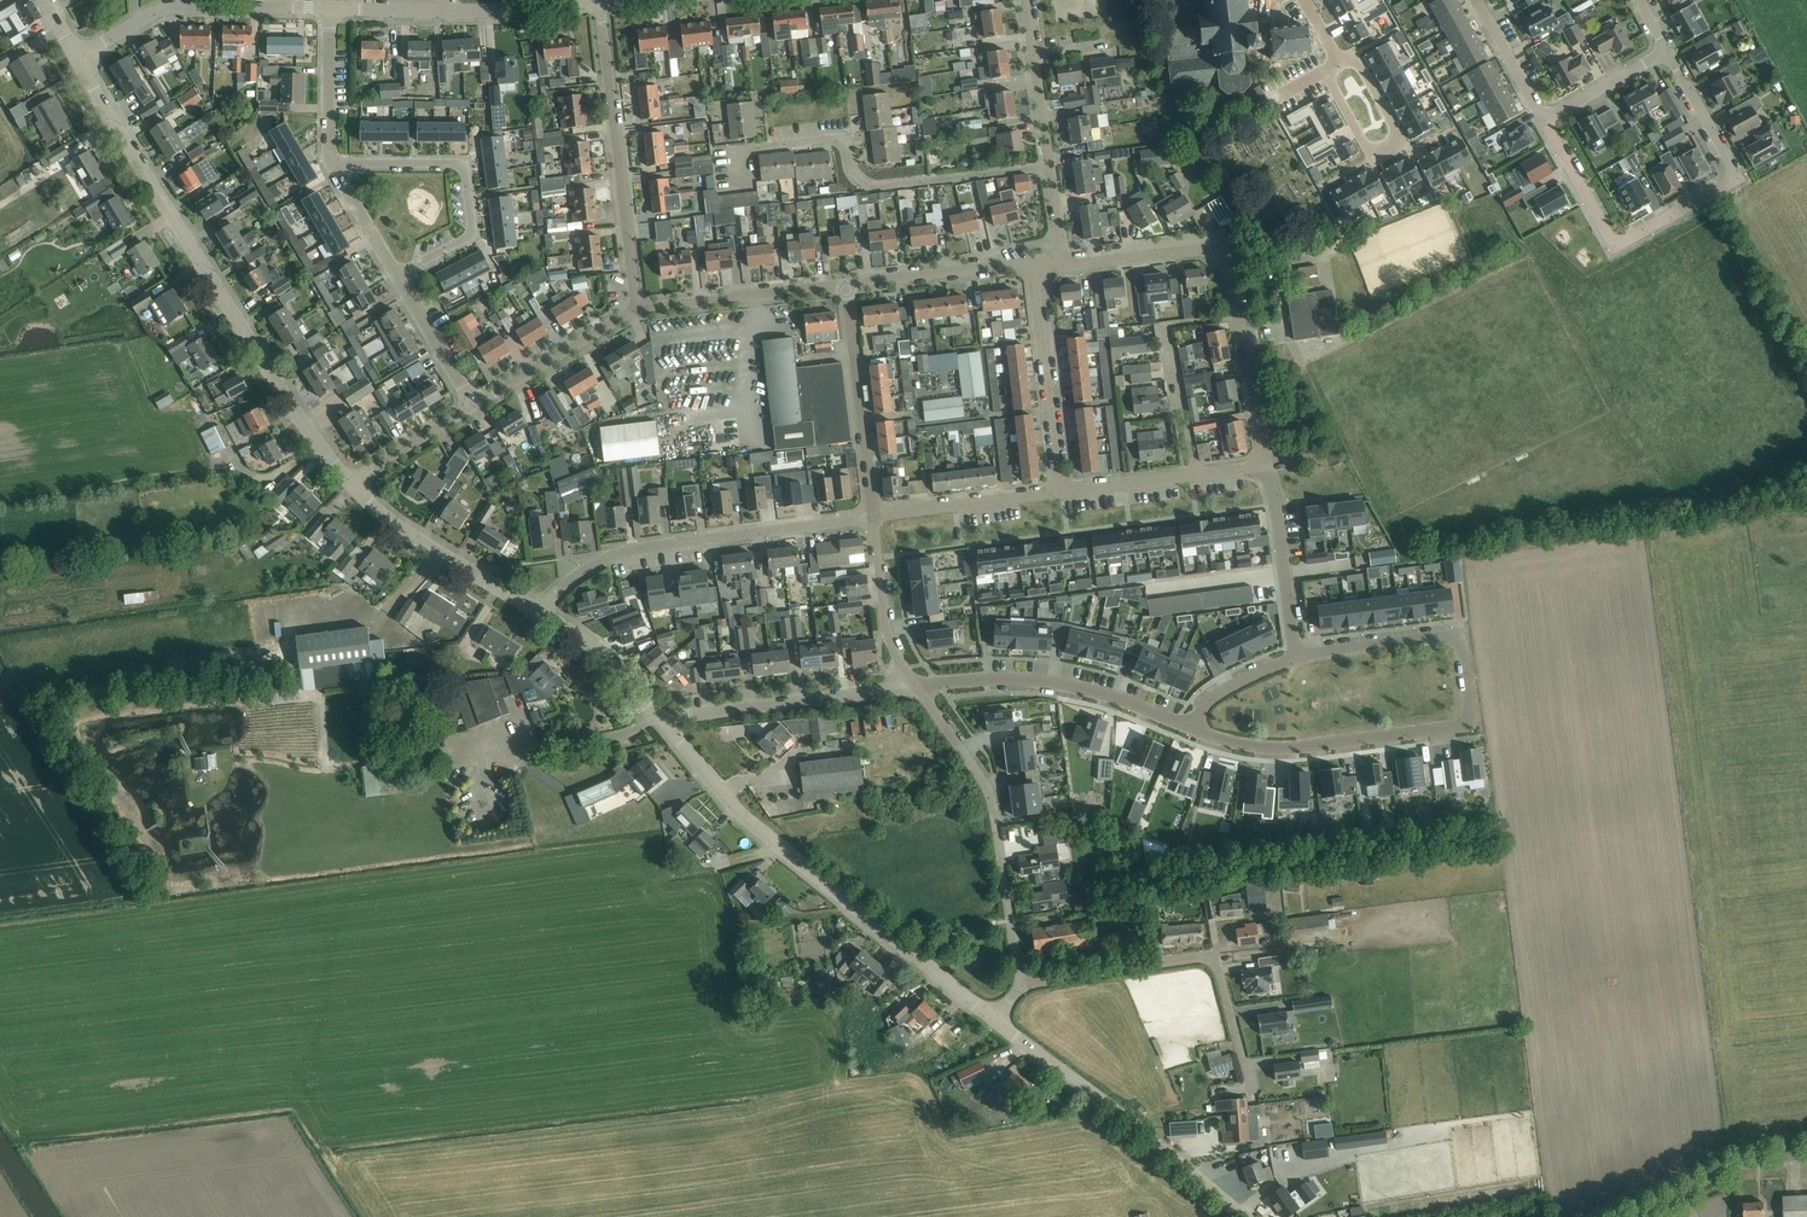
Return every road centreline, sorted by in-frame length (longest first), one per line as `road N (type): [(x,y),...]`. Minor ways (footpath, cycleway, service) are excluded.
road 1 (residential): [(1296,656),(1454,639),(1469,720),(1299,747),(1242,745),(1190,729)]
road 2 (residential): [(348,481),(310,435),(169,213),(78,57)]
road 3 (residential): [(995,1020),(768,838),(666,725)]
road 4 (residential): [(1544,120),(1607,233),(1627,240),(1733,179),(1669,51)]
road 5 (residential): [(1050,167),(869,186),(851,169),(845,141),(830,138),(740,148),(745,191)]
road 6 (residential): [(538,612),(586,569),(630,550),(873,515)]
road 7 (residential): [(1251,1094),(1220,972),(1209,959),(1021,985)]
road 8 (residential): [(1248,1216),(995,1020)]
road 9 (residential): [(637,309),(599,0)]
road 10 (residential): [(1190,729),(1114,697),(1041,681),(919,689)]
road 11 (residential): [(335,170),(454,163),(464,172),(471,233),(398,277)]
road 12 (tertiary): [(78,57),(161,10),(330,8)]
road 13 (tertiary): [(330,8),(482,11),(591,0)]
road 14 (residential): [(666,725),(688,715),(883,691),(909,675)]
road 15 (residential): [(1337,63),(1321,72),(1370,157),(1400,139),(1352,54)]
road 16 (residential): [(538,612),(398,528),(348,481)]
road 17 (residential): [(873,515),(846,285)]
road 18 (residential): [(1060,492),(1032,264)]
road 19 (residential): [(1196,475),(1169,325),(1237,317)]
road 20 (residential): [(637,309),(846,285)]
road 21 (residential): [(1296,656),(1276,505),(1261,463)]
road 22 (residential): [(474,406),(637,309)]
road 23 (residential): [(873,515),(1060,492)]
road 24 (residential): [(846,285),(1032,264)]
road 25 (residential): [(1633,1216),(1735,1167),(1806,1155)]
road 26 (residential): [(666,725),(582,638),(538,612)]
road 27 (residential): [(909,675),(885,620),(873,515)]
road 28 (residential): [(335,170),(330,8)]
road 29 (residential): [(1059,264),(1219,255)]
road 30 (residential): [(995,825),(990,793),(919,689)]
road 31 (residential): [(474,406),(398,277)]
road 32 (residential): [(1021,985),(997,839)]
road 33 (residential): [(1261,463),(1237,317)]
road 34 (residential): [(348,481),(474,406)]
road 35 (residential): [(1669,51),(1544,120)]
road 36 (residential): [(1544,120),(1477,0)]
road 37 (residential): [(1060,492),(1196,475)]
road 38 (residential): [(1190,729),(1211,699),(1296,656)]
road 39 (residential): [(398,277),(335,170)]

